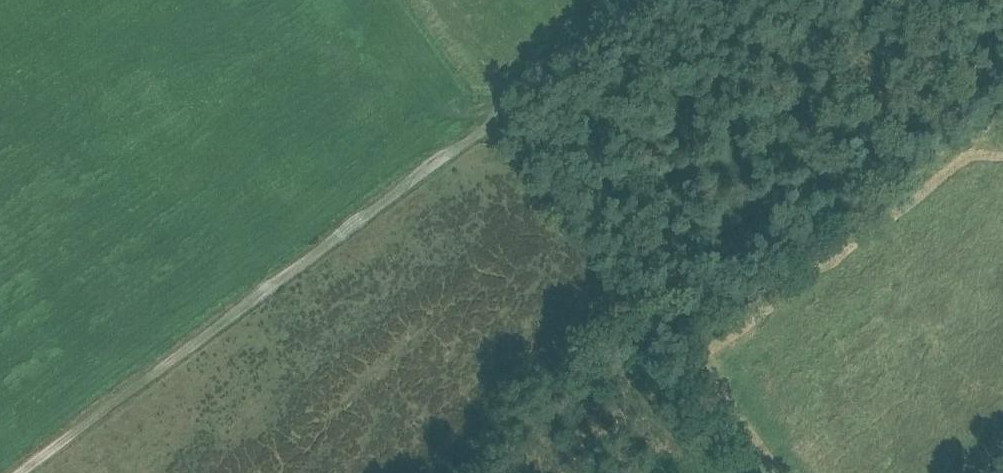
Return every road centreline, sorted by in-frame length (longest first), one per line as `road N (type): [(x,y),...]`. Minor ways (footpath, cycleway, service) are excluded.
road 1 (track): [(492,109),(16,472)]
road 2 (track): [(639,0),(492,109)]

